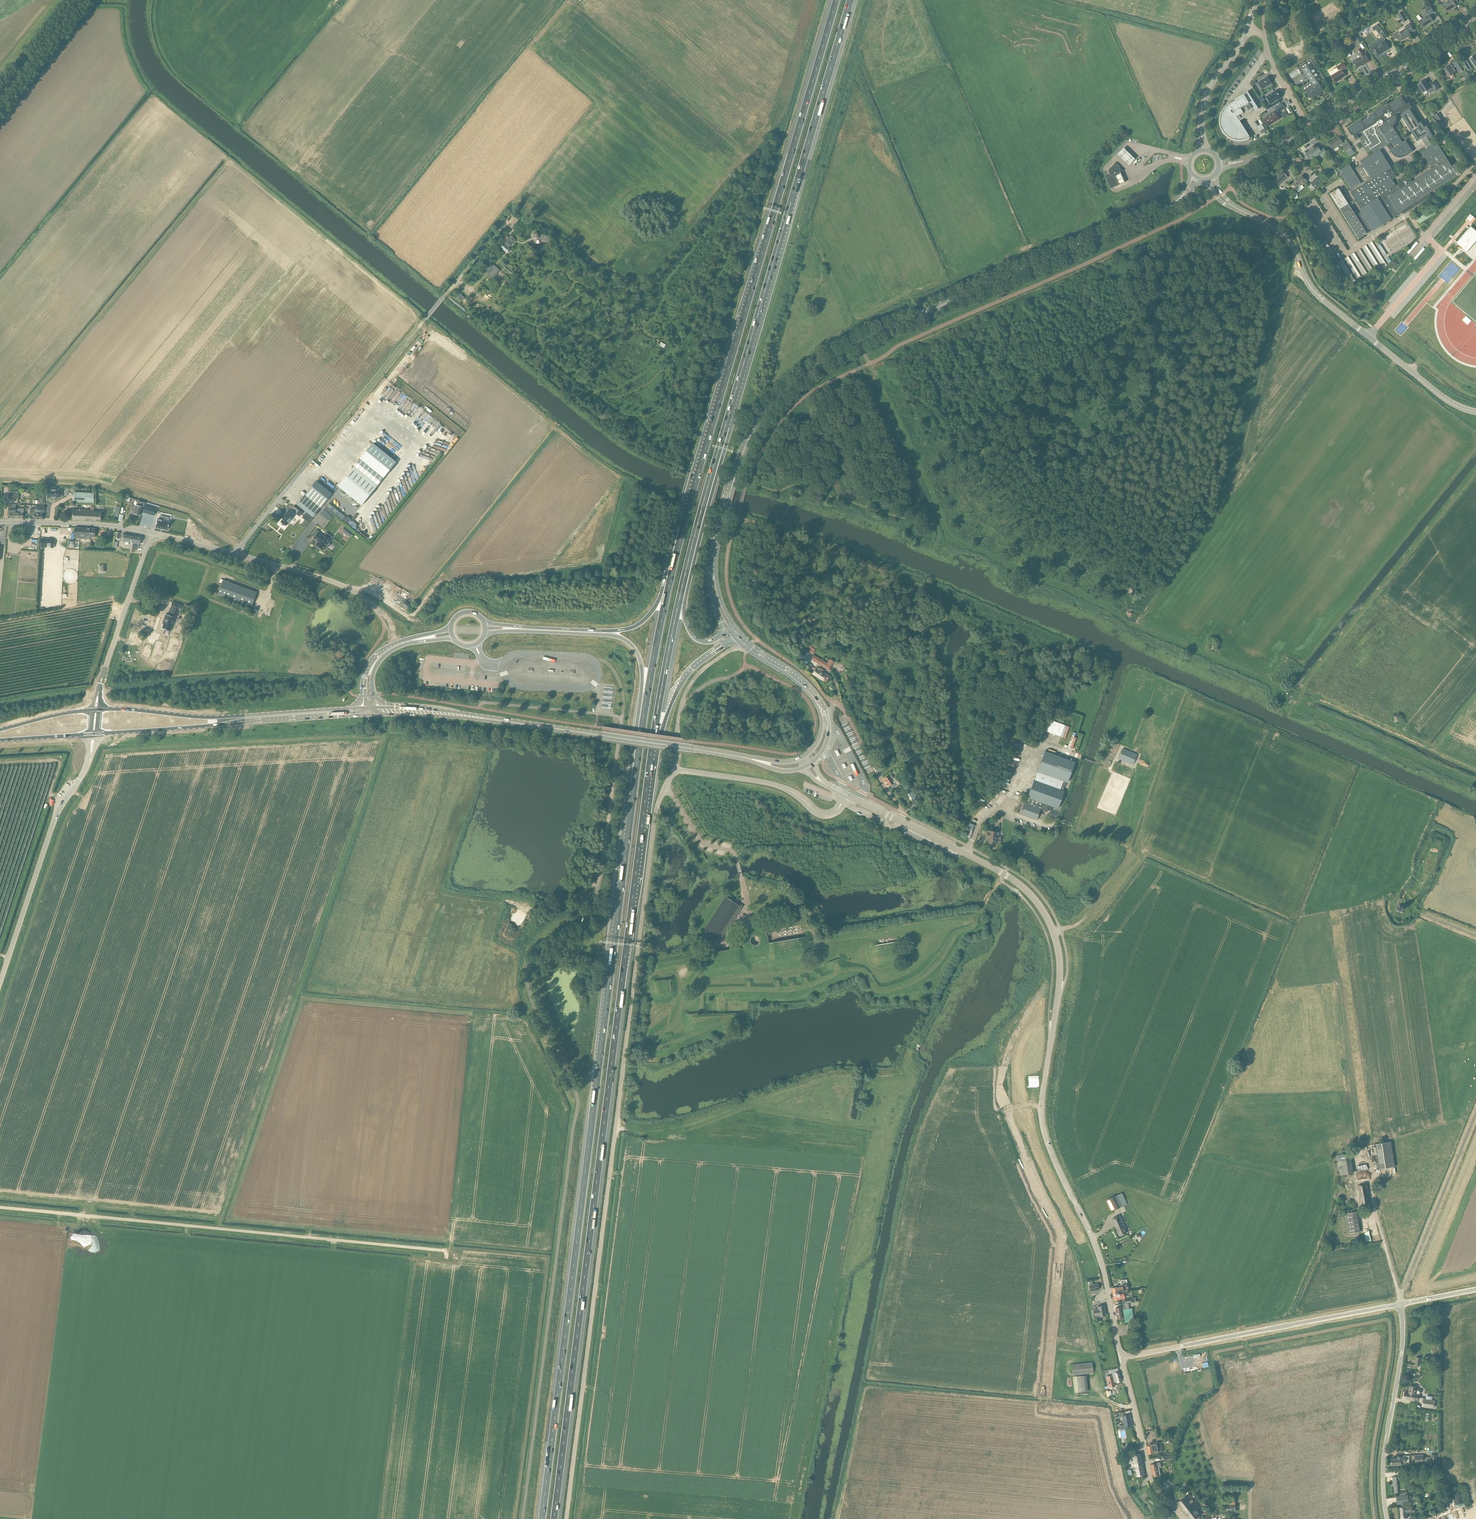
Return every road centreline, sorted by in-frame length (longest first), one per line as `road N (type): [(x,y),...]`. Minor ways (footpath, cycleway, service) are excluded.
road 1 (motorway): [(644,711),(542,1518)]
road 2 (motorway): [(554,1518),(652,745)]
road 3 (unclassified): [(566,1518),(640,924),(656,806),(666,788)]
road 4 (tertiary): [(731,629),(716,597),(716,545),(745,446),(787,388),(854,343),(1167,208),(1196,177)]
road 5 (tertiary): [(1125,1356),(1099,1253),(1042,1129),(1061,971),(1051,924),(1004,874),(846,795)]
road 6 (motorway): [(679,600),(850,0)]
road 7 (motorway): [(835,0),(667,593)]
road 8 (unclassified): [(449,1252),(0,1208)]
road 9 (secondary): [(739,756),(475,717),(374,712)]
road 10 (tertiary): [(1475,413),(1449,403),(1322,299),(1288,239),(1223,199),(1210,178)]
road 11 (track): [(526,221),(511,211),(309,460)]
road 12 (tertiary): [(1219,164),(1279,146),(1475,21)]
road 13 (track): [(1475,469),(1300,696)]
road 14 (unclassified): [(1125,1356),(1401,1303)]
road 15 (tertiary): [(0,984),(49,835),(91,754)]
road 16 (unclassified): [(380,616),(326,579),(152,534)]
road 17 (unclassified): [(1387,1518),(1384,1455),(1401,1355),(1401,1303)]
road 18 (motorway): [(485,635),(623,639),(640,662),(644,711)]
road 19 (motorway): [(667,593),(626,629),(485,623)]
road 20 (unclassified): [(1402,1293),(1475,1113)]
road 21 (unclassified): [(674,772),(776,786),(819,814),(836,811),(846,795)]
road 22 (unclassified): [(597,893),(622,717)]
road 23 (tertiary): [(1182,1518),(1151,1479),(1125,1356)]
road 24 (unclassified): [(98,693),(152,534)]
road 25 (unclassified): [(152,534),(0,523)]
road 26 (motorway): [(652,745),(679,600)]
road 27 (motorway): [(652,745),(687,675),(737,635)]
road 28 (secondary): [(450,629),(376,656),(364,680),(364,712)]
road 29 (tertiary): [(1202,150),(1204,100),(1248,27)]
road 30 (secondary): [(230,720),(364,712)]
road 31 (secondary): [(97,733),(230,720)]
road 32 (secondary): [(230,720),(99,709)]
road 33 (secondary): [(374,712),(372,679),(384,656),(453,638)]
road 34 (motorway): [(667,593),(644,711)]

